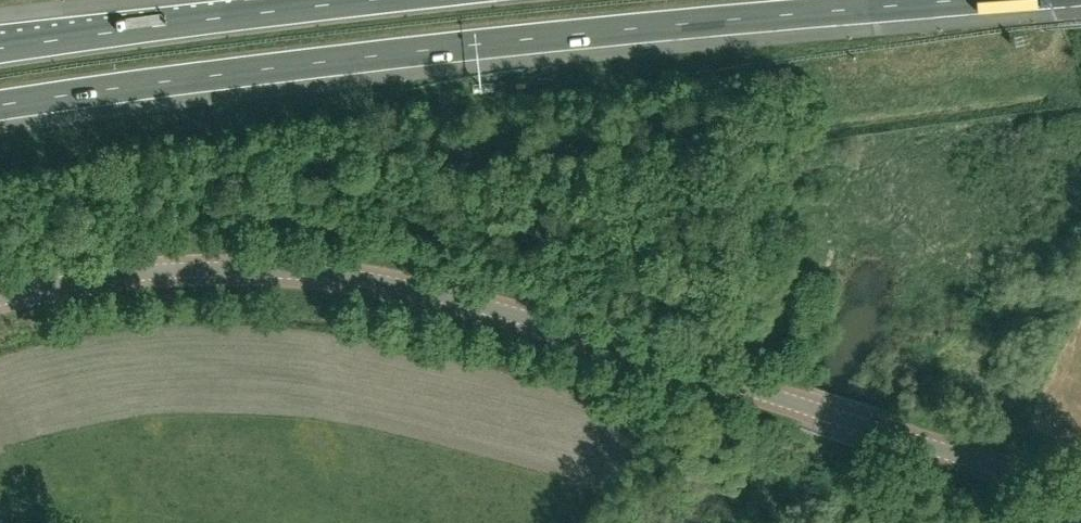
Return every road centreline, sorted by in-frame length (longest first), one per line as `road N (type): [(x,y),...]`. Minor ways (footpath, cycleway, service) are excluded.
road 1 (tertiary): [(0,300),(167,272),(391,286),(1080,494)]
road 2 (motorway): [(0,106),(419,50),(971,0)]
road 3 (motorway): [(366,0),(0,49)]

